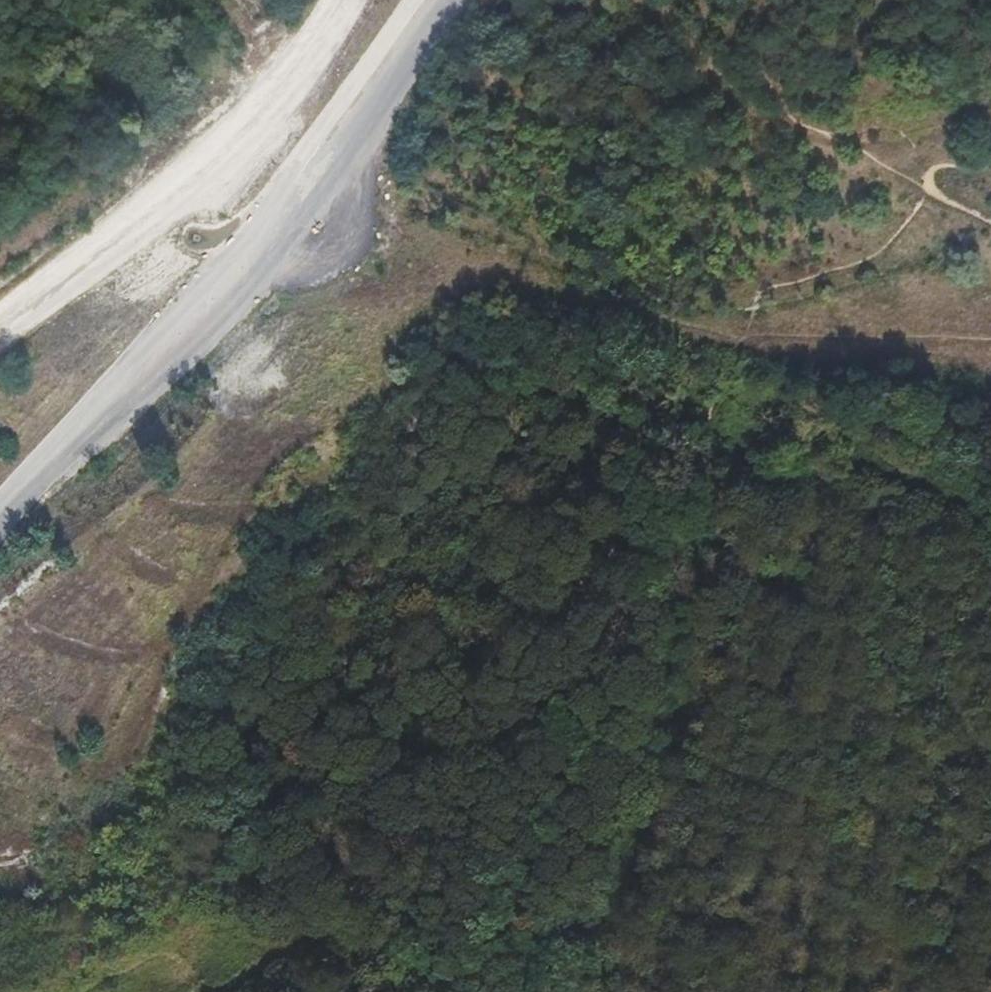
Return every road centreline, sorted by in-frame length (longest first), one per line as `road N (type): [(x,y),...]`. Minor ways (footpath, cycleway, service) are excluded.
road 1 (unclassified): [(0,503),(181,315),(428,0)]

